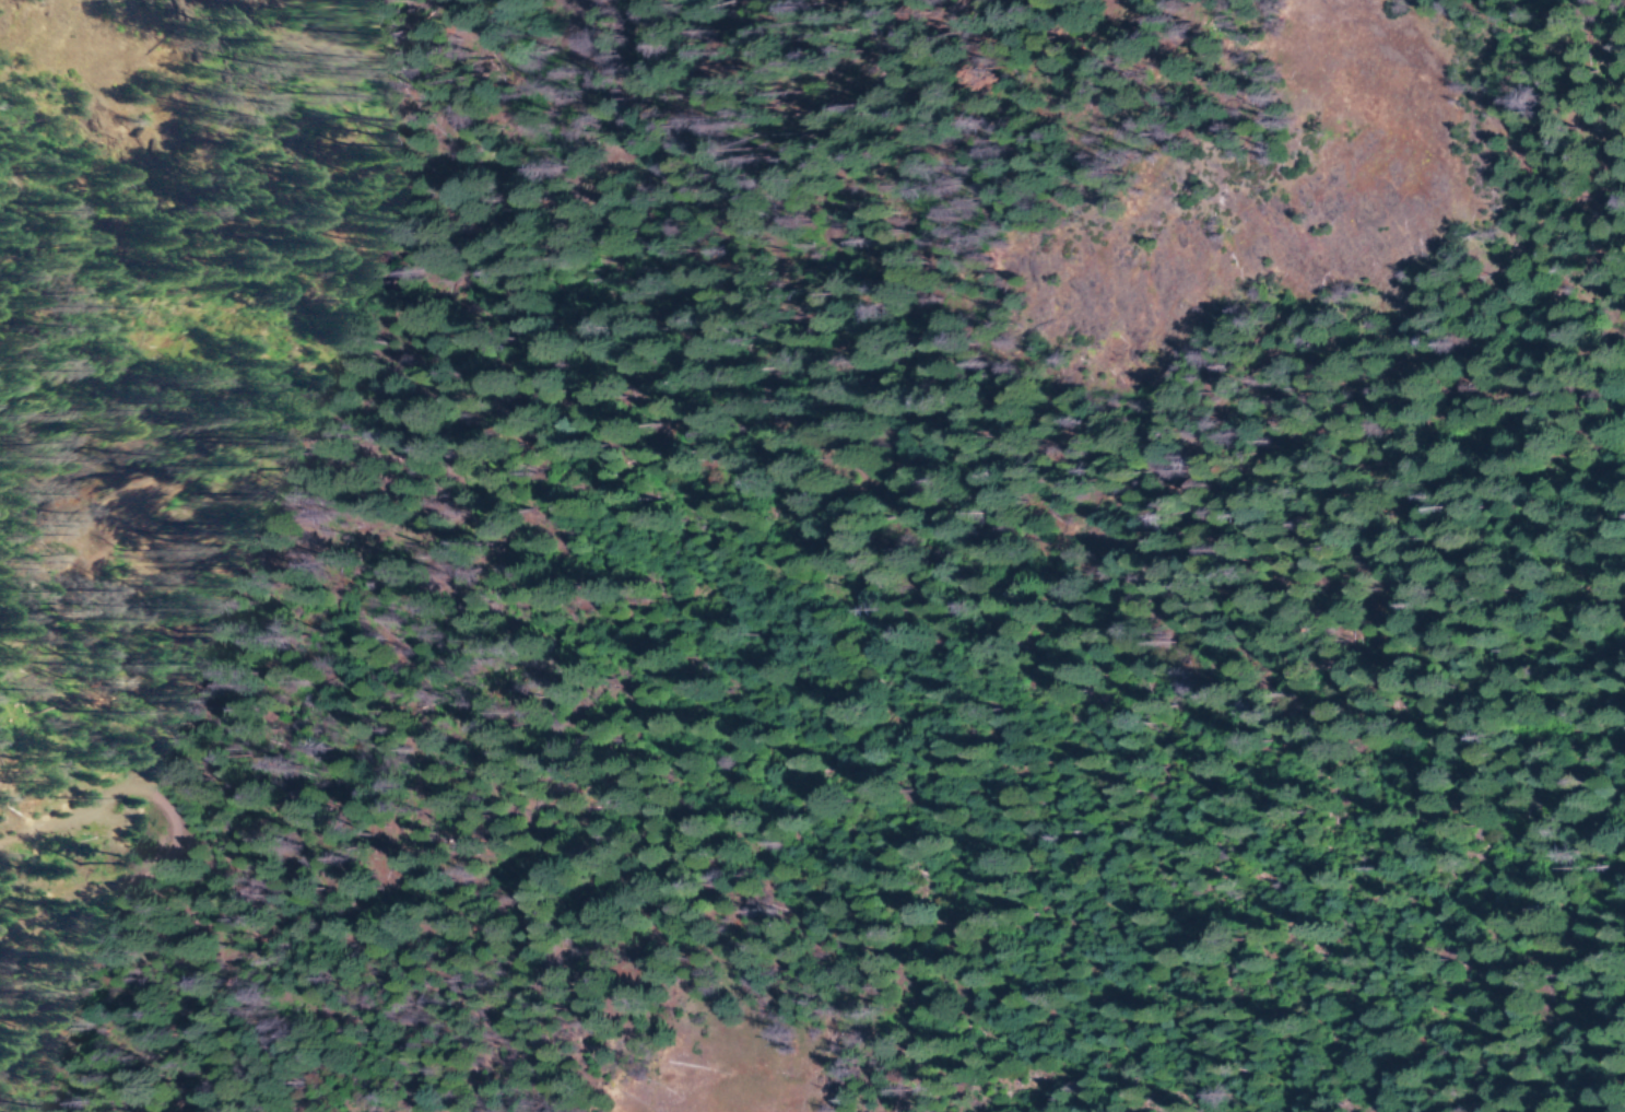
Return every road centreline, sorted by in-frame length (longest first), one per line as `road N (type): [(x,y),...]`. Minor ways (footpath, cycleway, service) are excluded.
road 1 (track): [(0,930),(154,868),(176,852),(184,820),(153,787),(132,787),(0,838)]

